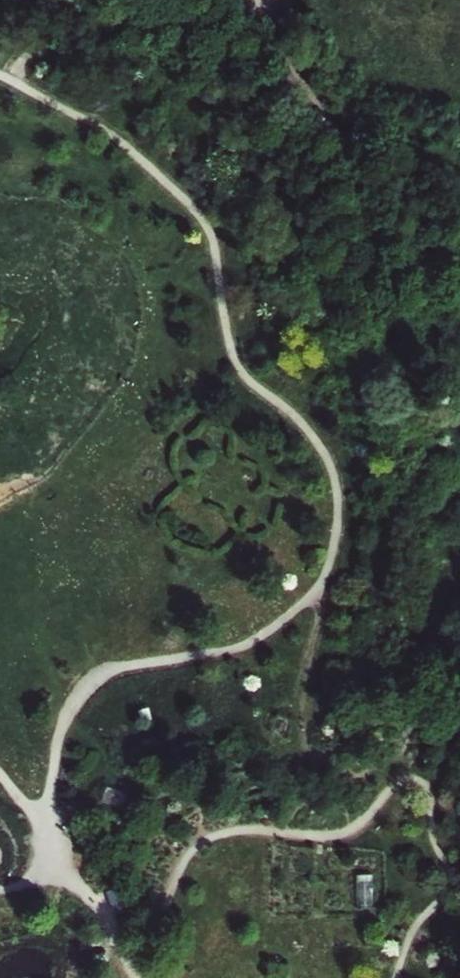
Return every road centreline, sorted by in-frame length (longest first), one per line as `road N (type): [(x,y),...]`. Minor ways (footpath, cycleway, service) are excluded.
road 1 (track): [(259,0),(284,48),(341,112),(459,211)]

